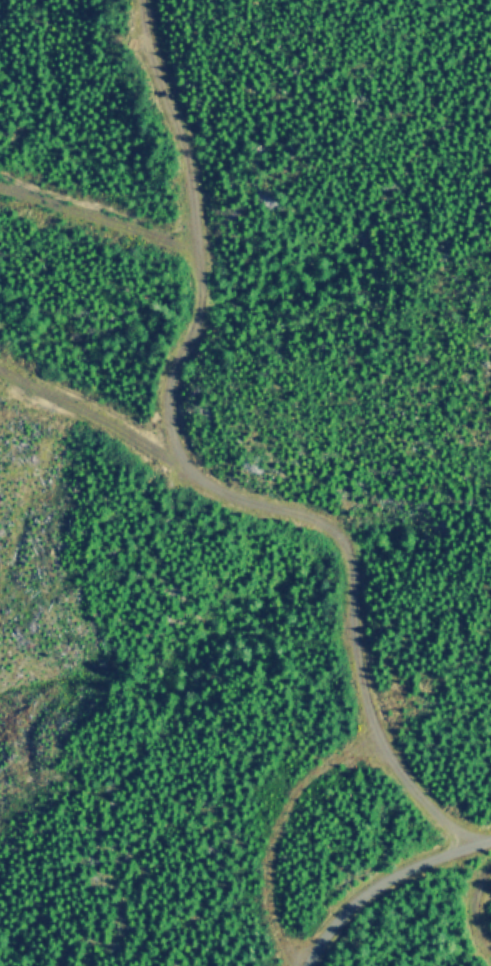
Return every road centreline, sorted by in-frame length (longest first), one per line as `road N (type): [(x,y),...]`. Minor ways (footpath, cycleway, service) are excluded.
road 1 (track): [(484,859),(371,740),(334,559),(320,531),(297,515),(216,493),(166,454)]
road 2 (track): [(135,0),(140,43),(178,155),(185,308),(159,394),(166,454)]
road 3 (residential): [(296,965),(319,945),(490,857)]
road 4 (track): [(166,454),(0,372)]

